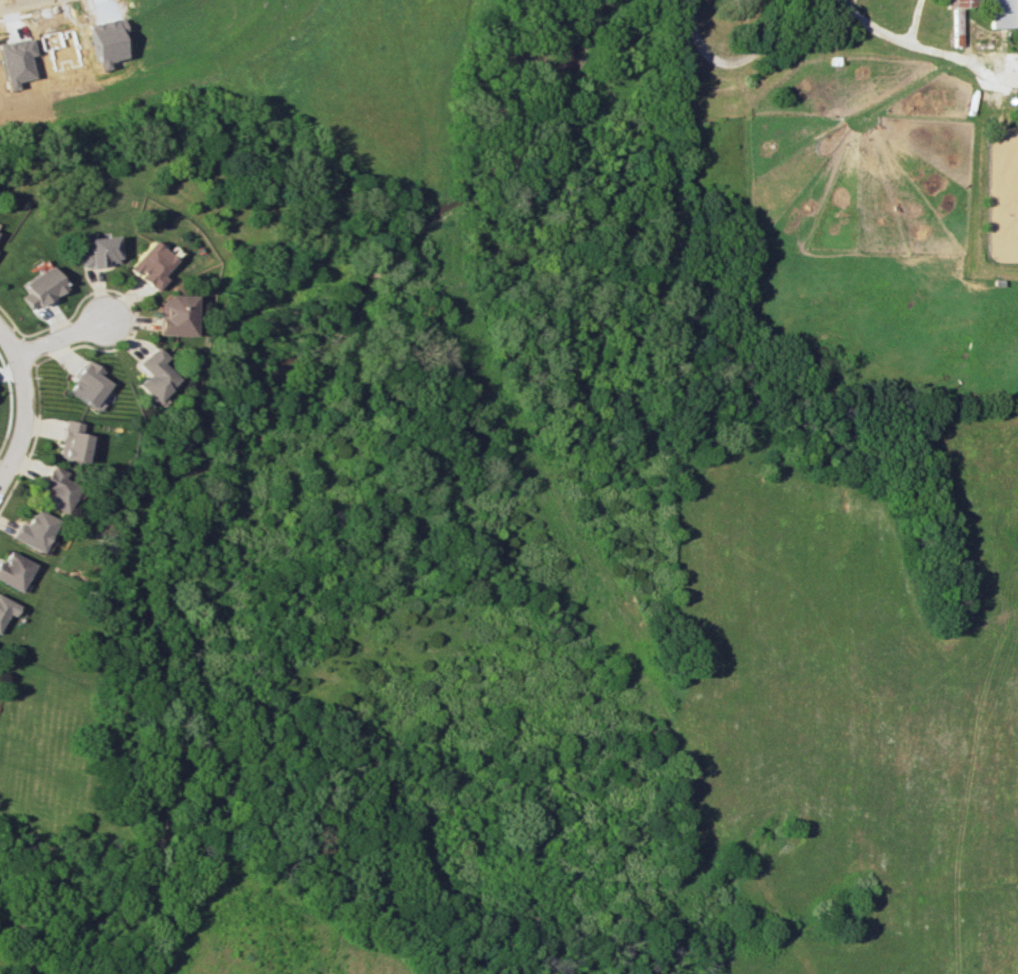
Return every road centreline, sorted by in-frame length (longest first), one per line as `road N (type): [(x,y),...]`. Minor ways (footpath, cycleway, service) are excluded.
road 1 (residential): [(0,328),(21,354),(28,395),(25,432),(0,480)]

